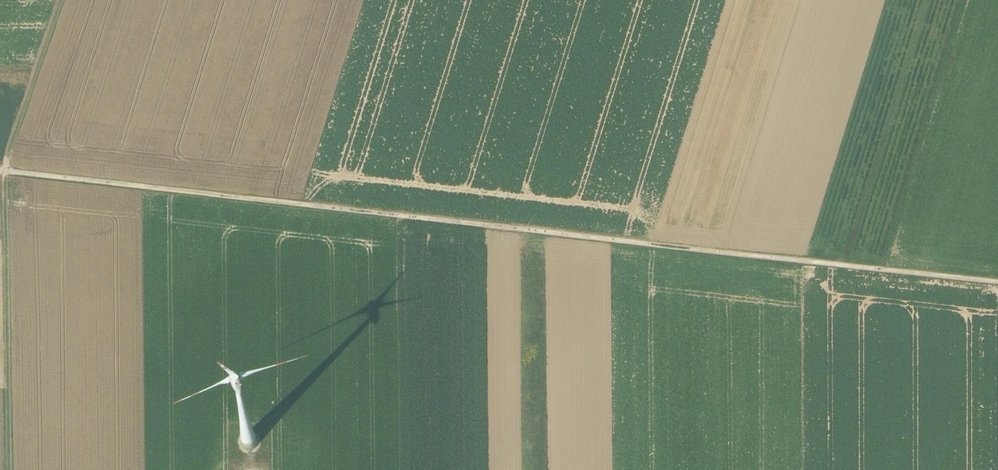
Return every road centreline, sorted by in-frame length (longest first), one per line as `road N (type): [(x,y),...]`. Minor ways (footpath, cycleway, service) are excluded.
road 1 (track): [(0,172),(997,283)]
road 2 (track): [(62,0),(3,172),(9,469)]

